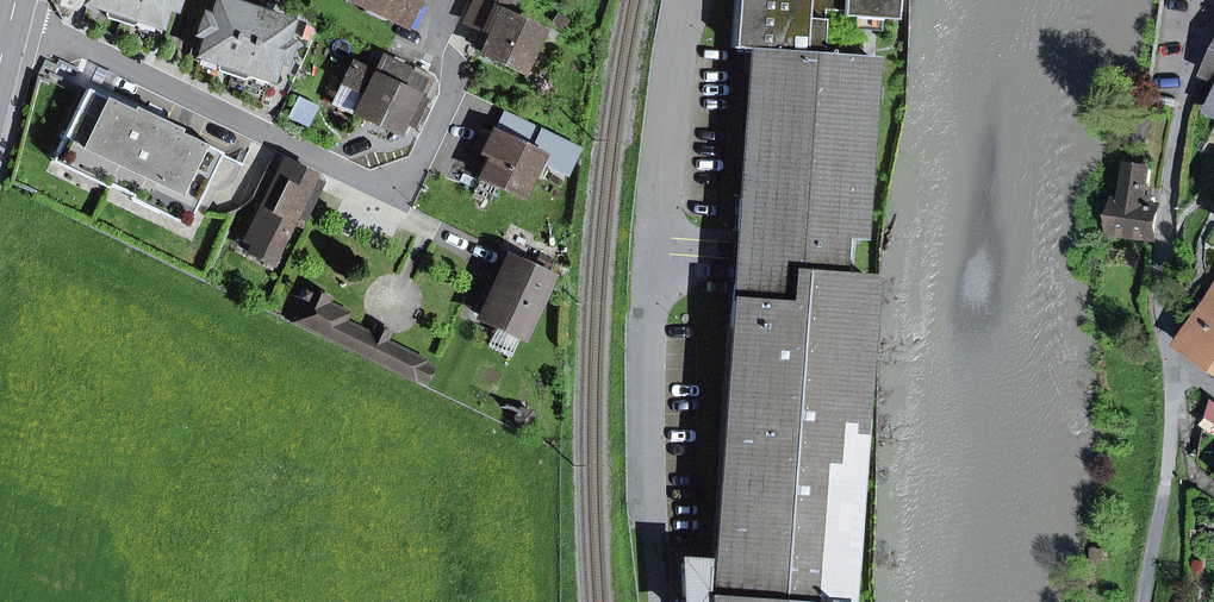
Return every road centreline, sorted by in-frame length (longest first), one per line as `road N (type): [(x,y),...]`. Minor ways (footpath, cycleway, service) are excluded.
road 1 (residential): [(12,15),(399,197),(462,72)]
road 2 (residential): [(1171,362),(1163,297),(1168,239),(1212,0)]
road 3 (track): [(1142,601),(1165,484)]

